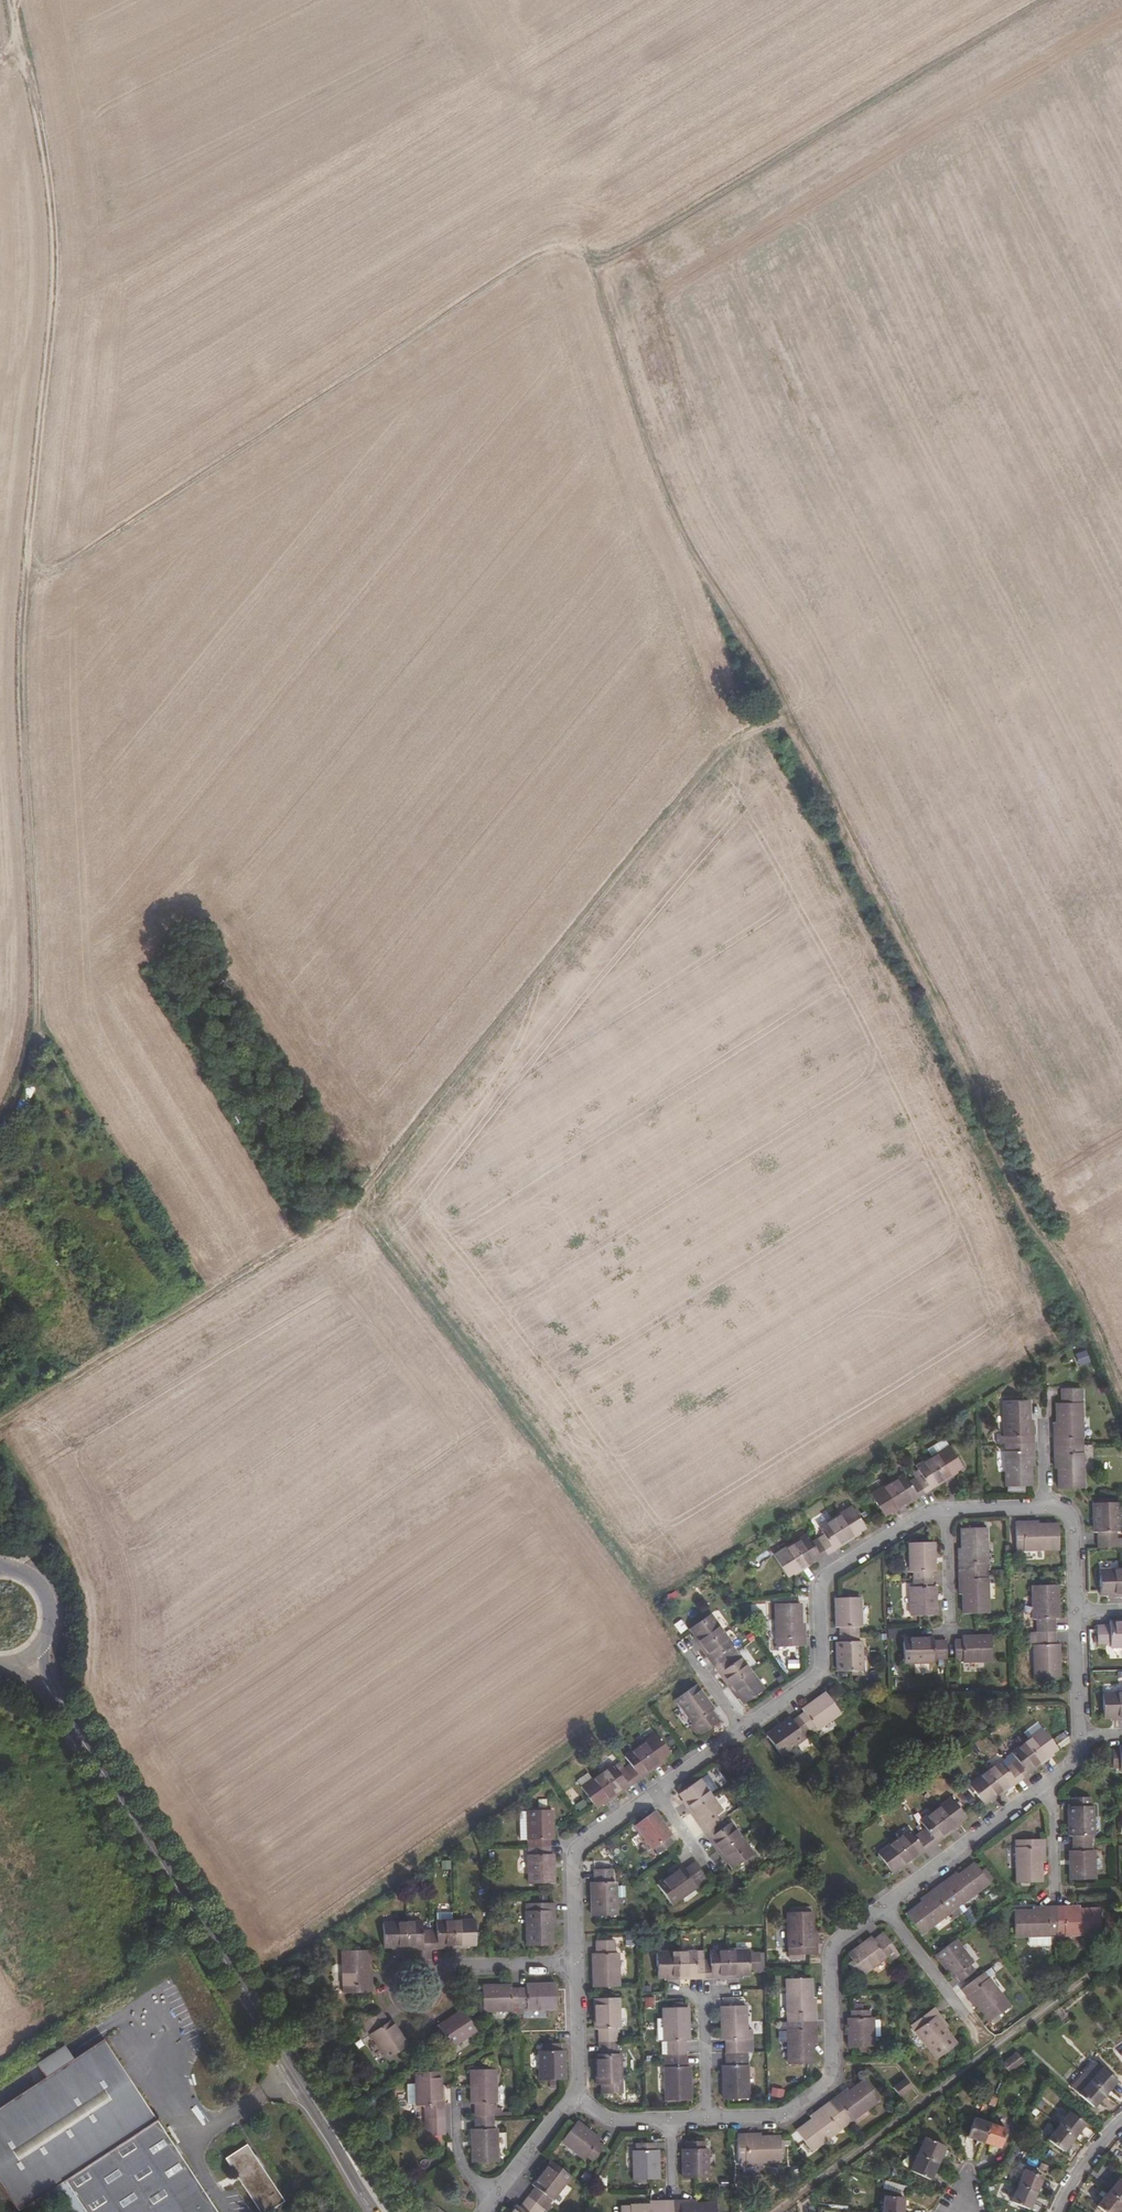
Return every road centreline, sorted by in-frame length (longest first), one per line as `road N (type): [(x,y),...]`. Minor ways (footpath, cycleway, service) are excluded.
road 1 (track): [(458,0),(593,270),(613,369),(674,518),(751,643),(1121,1377)]
road 2 (track): [(6,0),(21,50),(51,288),(22,675),(32,1008),(26,1064),(0,1119)]
road 3 (track): [(0,1429),(352,1204),(721,751),(746,729),(786,715)]
road 4 (residential): [(743,1727),(810,1681),(825,1574),(922,1509),(1052,1506),(1074,1533),(1075,1755),(1063,1772),(883,1904)]
road 5 (primary): [(384,2211),(28,1657)]
road 6 (track): [(27,593),(576,235)]
road 7 (track): [(352,1204),(685,1647)]
road 8 (track): [(593,270),(1061,0)]
road 9 (track): [(926,78),(1121,466)]
road 10 (residential): [(668,2117),(788,2113),(830,2062),(829,1947),(855,1923)]
road 11 (residential): [(718,1744),(576,1847),(578,1960)]
road 12 (residential): [(775,2211),(987,2048)]
road 13 (residential): [(883,1904),(987,2048)]
road 14 (residential): [(578,1960),(432,1963),(412,1985)]
road 15 (residential): [(987,2048),(1121,1948)]
road 16 (residential): [(575,2092),(484,2211)]
road 17 (track): [(0,1464),(41,1531),(38,1547),(2,1565)]
road 18 (residential): [(578,1960),(575,2092)]
road 19 (primary): [(28,1657),(47,1632),(48,1602),(31,1576),(0,1565)]

